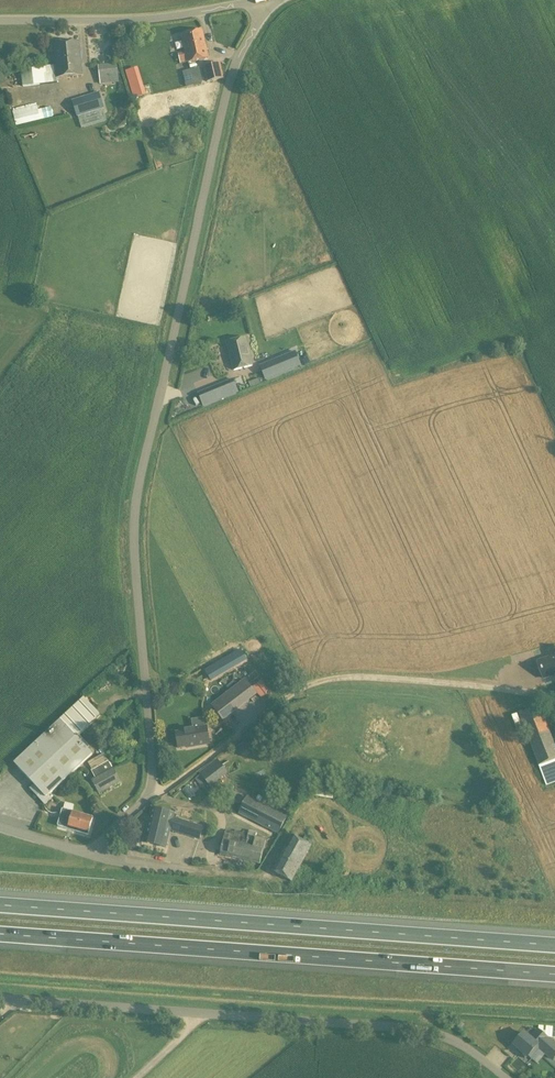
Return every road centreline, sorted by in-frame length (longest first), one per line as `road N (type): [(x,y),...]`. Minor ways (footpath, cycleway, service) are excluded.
road 1 (unclassified): [(94,847),(151,789),(137,491),(223,108),(266,0)]
road 2 (motorway): [(0,934),(554,975)]
road 3 (motorway): [(554,945),(0,905)]
road 4 (unclassified): [(505,1077),(467,1048),(411,1029),(0,999)]
road 5 (unclassified): [(258,0),(133,20),(0,20)]

